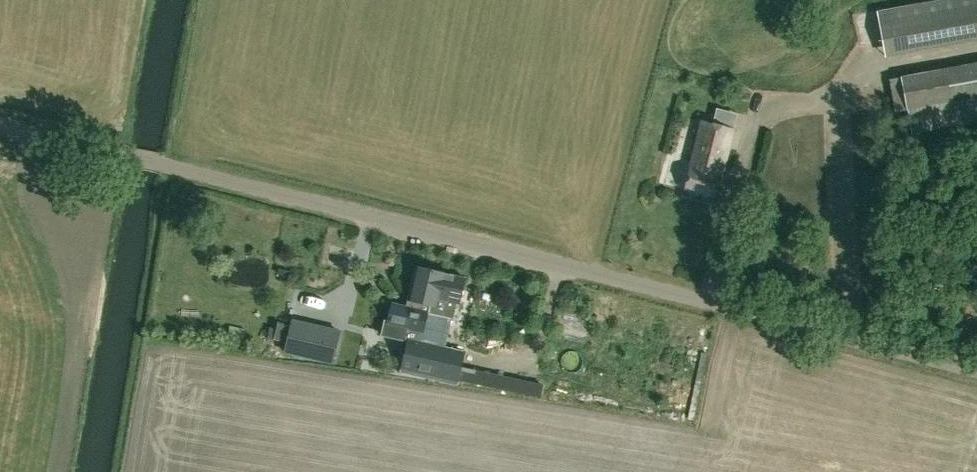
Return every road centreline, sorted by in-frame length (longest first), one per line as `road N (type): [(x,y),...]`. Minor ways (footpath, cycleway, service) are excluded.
road 1 (unclassified): [(976,366),(0,126)]

